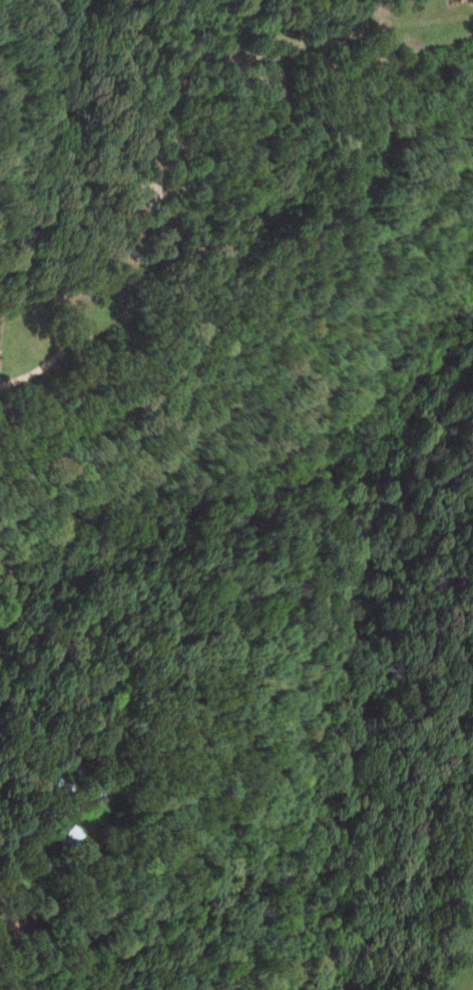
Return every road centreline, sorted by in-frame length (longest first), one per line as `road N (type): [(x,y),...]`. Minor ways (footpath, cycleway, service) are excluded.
road 1 (residential): [(414,33),(332,31),(230,60),(195,83),(124,216),(95,313),(76,346),(50,375),(0,401)]

